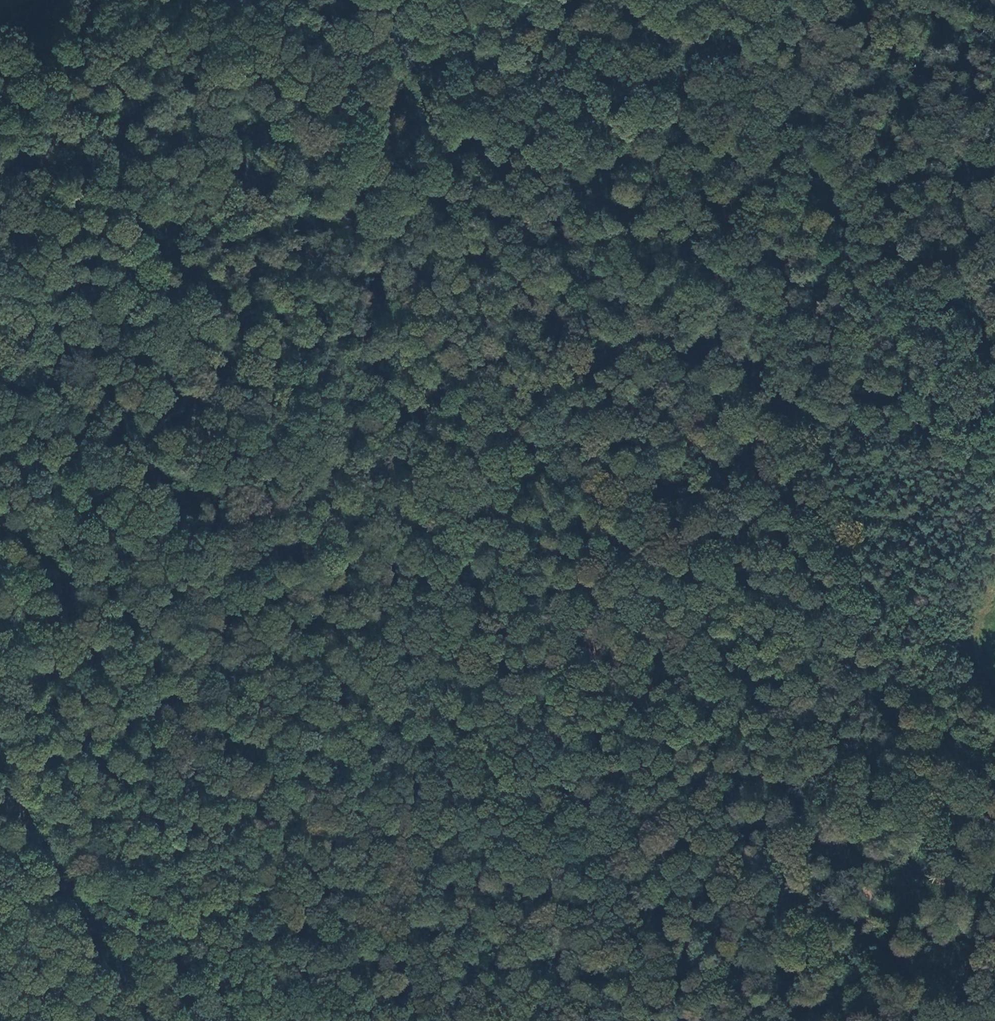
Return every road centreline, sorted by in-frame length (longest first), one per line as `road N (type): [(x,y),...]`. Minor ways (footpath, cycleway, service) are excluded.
road 1 (track): [(149,1020),(0,774)]

